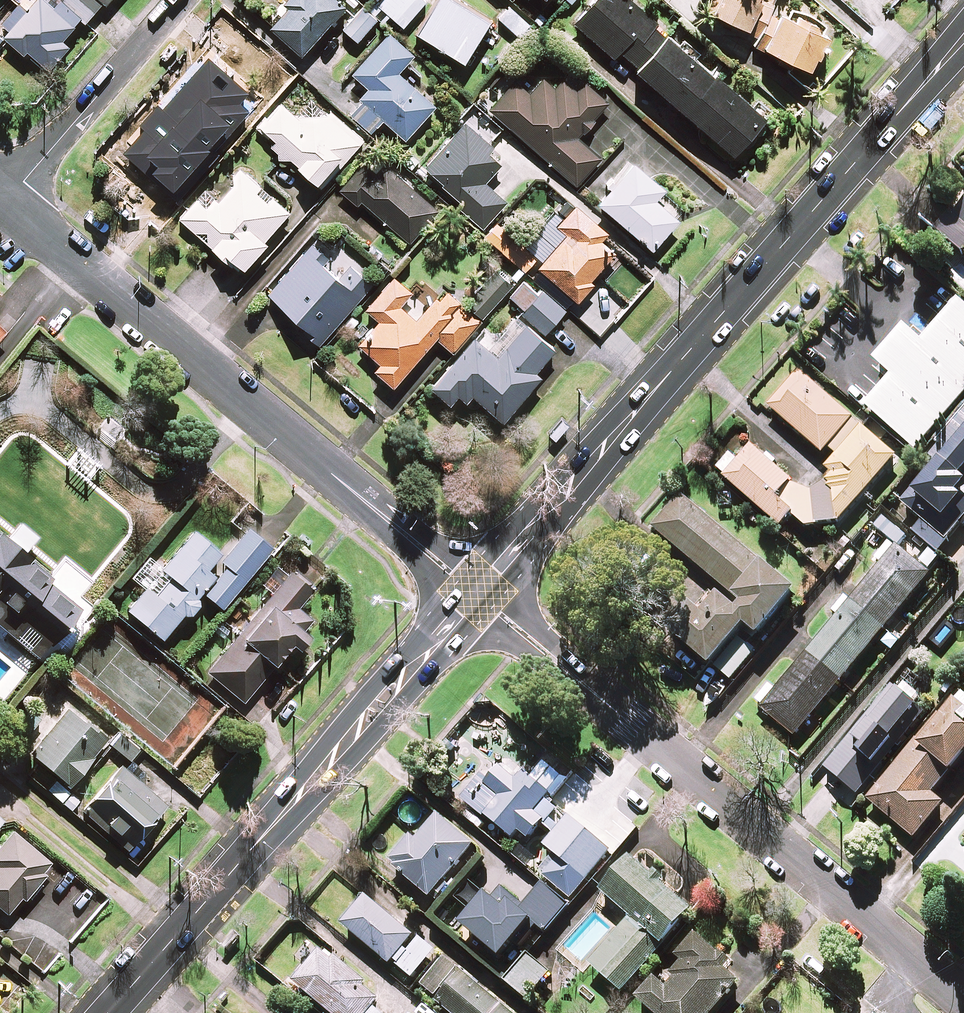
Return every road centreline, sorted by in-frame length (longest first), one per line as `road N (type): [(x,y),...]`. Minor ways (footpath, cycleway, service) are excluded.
road 1 (secondary): [(476,595),(963,43)]
road 2 (residential): [(963,1006),(476,595)]
road 3 (residential): [(476,595),(5,205)]
road 4 (secondary): [(108,1012),(476,595)]
road 5 (residential): [(5,205),(180,0)]

